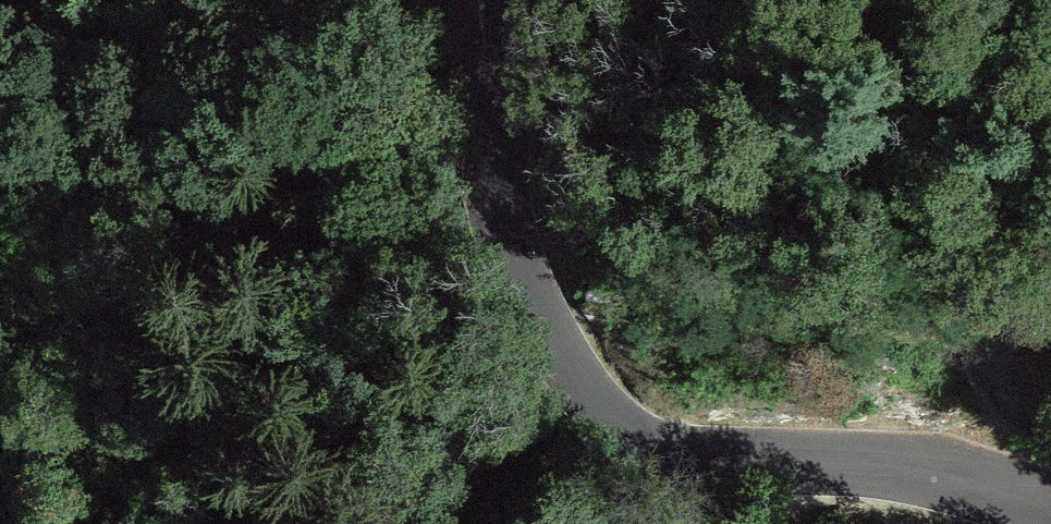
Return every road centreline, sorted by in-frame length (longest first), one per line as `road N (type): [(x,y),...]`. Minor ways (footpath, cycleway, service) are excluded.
road 1 (trunk): [(1040,523),(669,298),(139,0)]
road 2 (residential): [(1050,504),(957,469),(706,463),(646,456),(609,435),(550,364),(518,298),(499,226),(490,143),(504,0)]

